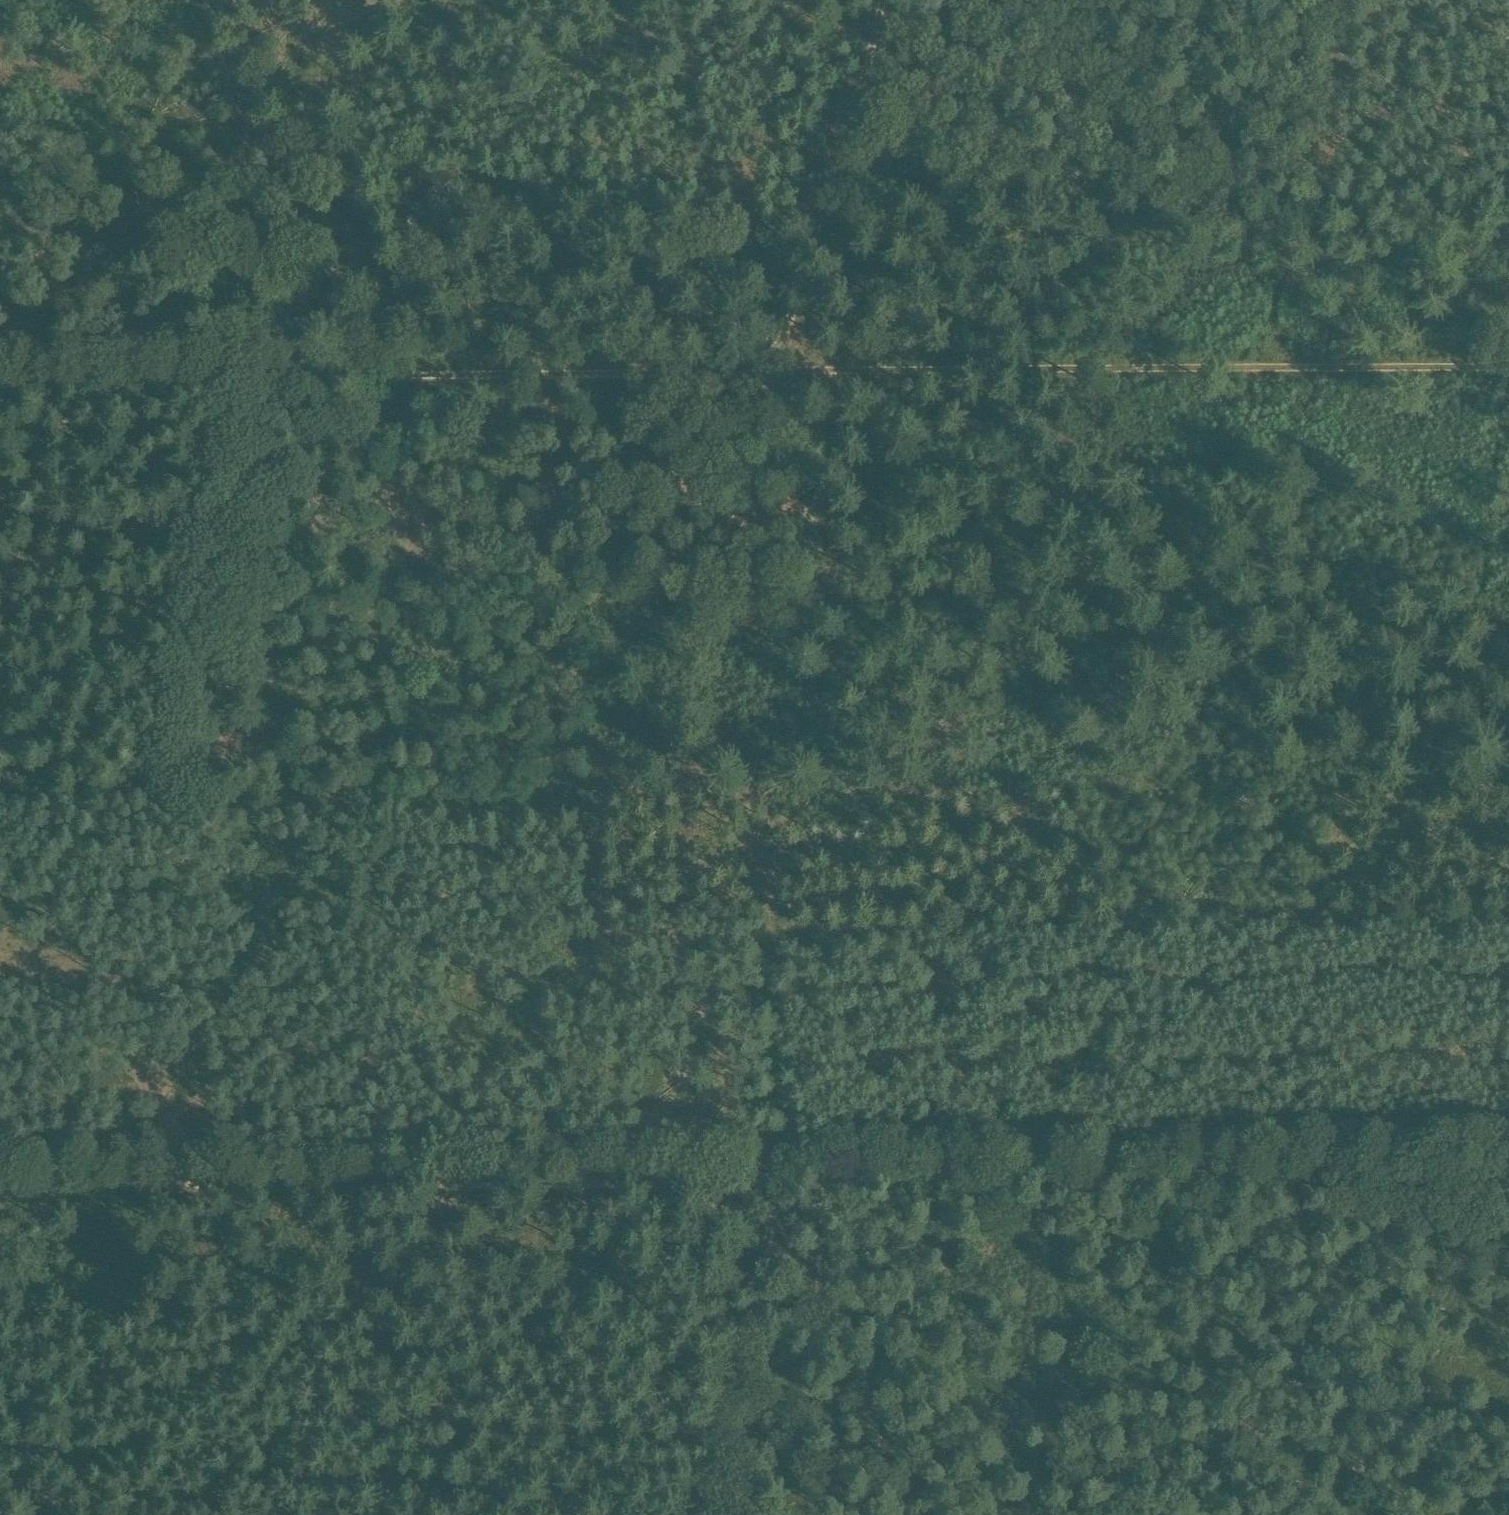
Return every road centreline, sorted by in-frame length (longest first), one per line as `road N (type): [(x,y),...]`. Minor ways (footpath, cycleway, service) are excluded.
road 1 (track): [(0,379),(948,371),(1044,378),(1182,369),(1508,369)]
road 2 (track): [(0,1183),(1508,1172)]
road 3 (track): [(788,371),(800,277),(841,158),(881,0)]
road 4 (track): [(714,1514),(766,1225),(781,1182)]

